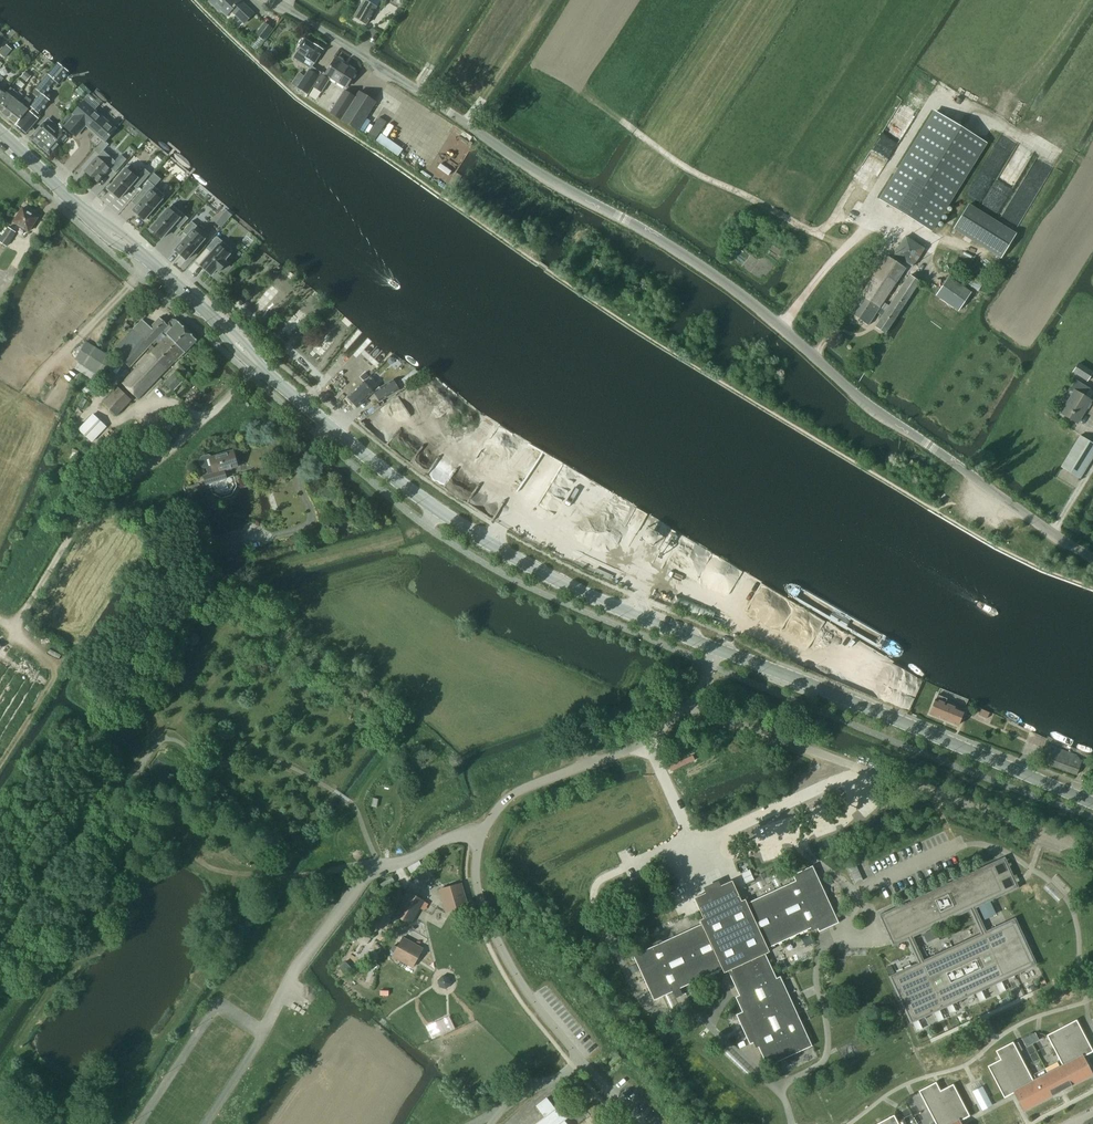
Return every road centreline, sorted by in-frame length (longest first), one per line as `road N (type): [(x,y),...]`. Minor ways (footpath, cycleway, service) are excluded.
road 1 (tertiary): [(1092,558),(857,394),(706,269),(271,0)]
road 2 (secondary): [(1092,802),(533,570),(426,502),(272,378)]
road 3 (track): [(475,129),(556,0)]
road 4 (secondary): [(93,218),(0,134)]

